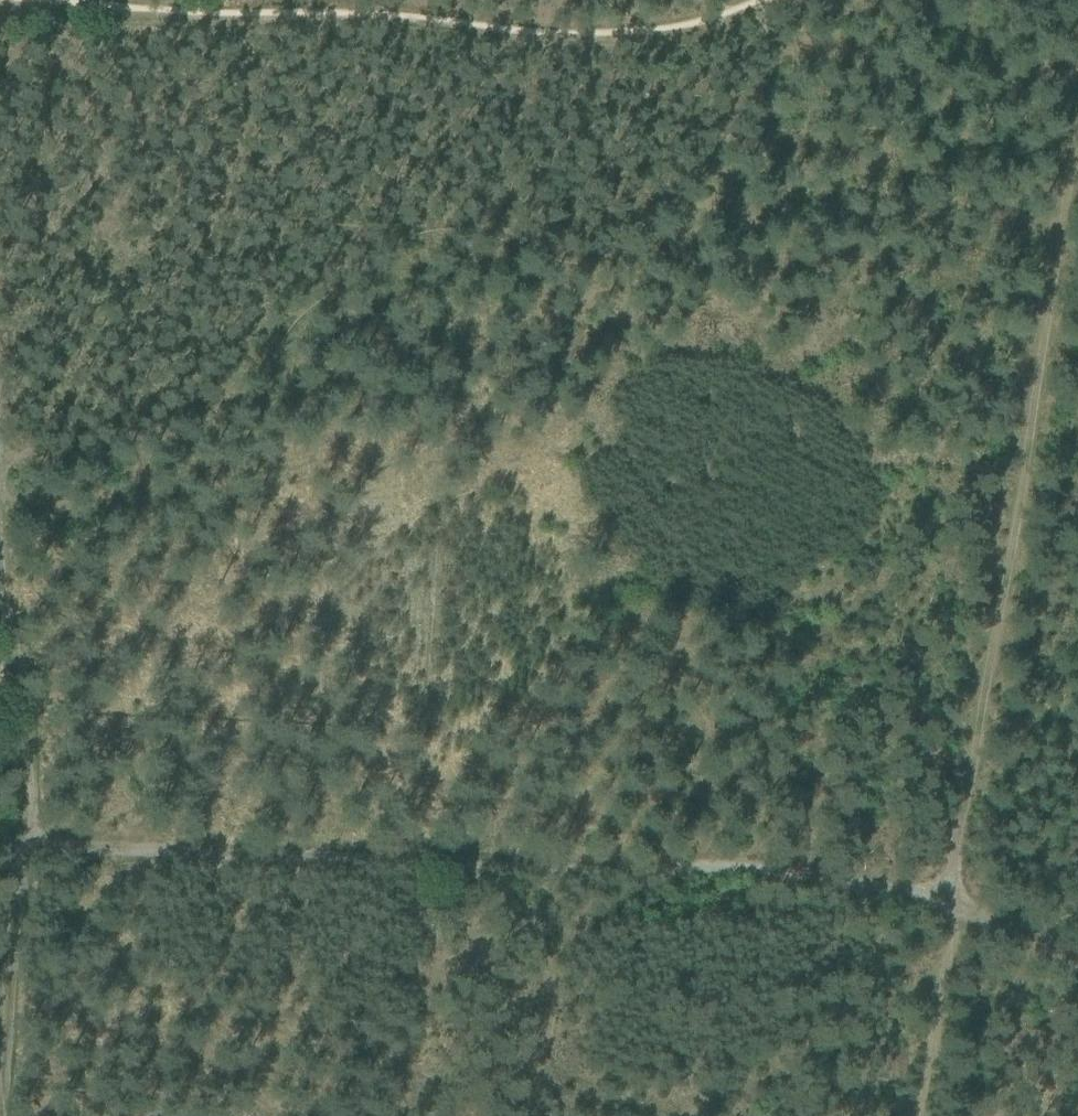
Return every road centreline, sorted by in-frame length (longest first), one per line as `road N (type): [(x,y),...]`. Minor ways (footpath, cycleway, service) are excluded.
road 1 (track): [(757,4),(741,81),(699,158),(605,245),(577,255),(457,236),(385,241),(181,419),(104,446),(0,454)]
road 2 (track): [(899,0),(757,12),(661,44),(519,51),(0,18)]
road 3 (track): [(1077,67),(1005,457),(941,902)]
road 4 (track): [(941,902),(883,885),(468,870)]
road 5 (track): [(468,870),(25,841)]
road 6 (track): [(0,1101),(25,841)]
road 7 (track): [(941,902),(923,1115)]
road 8 (track): [(1077,968),(941,902)]
road 9 (track): [(25,841),(0,700)]

